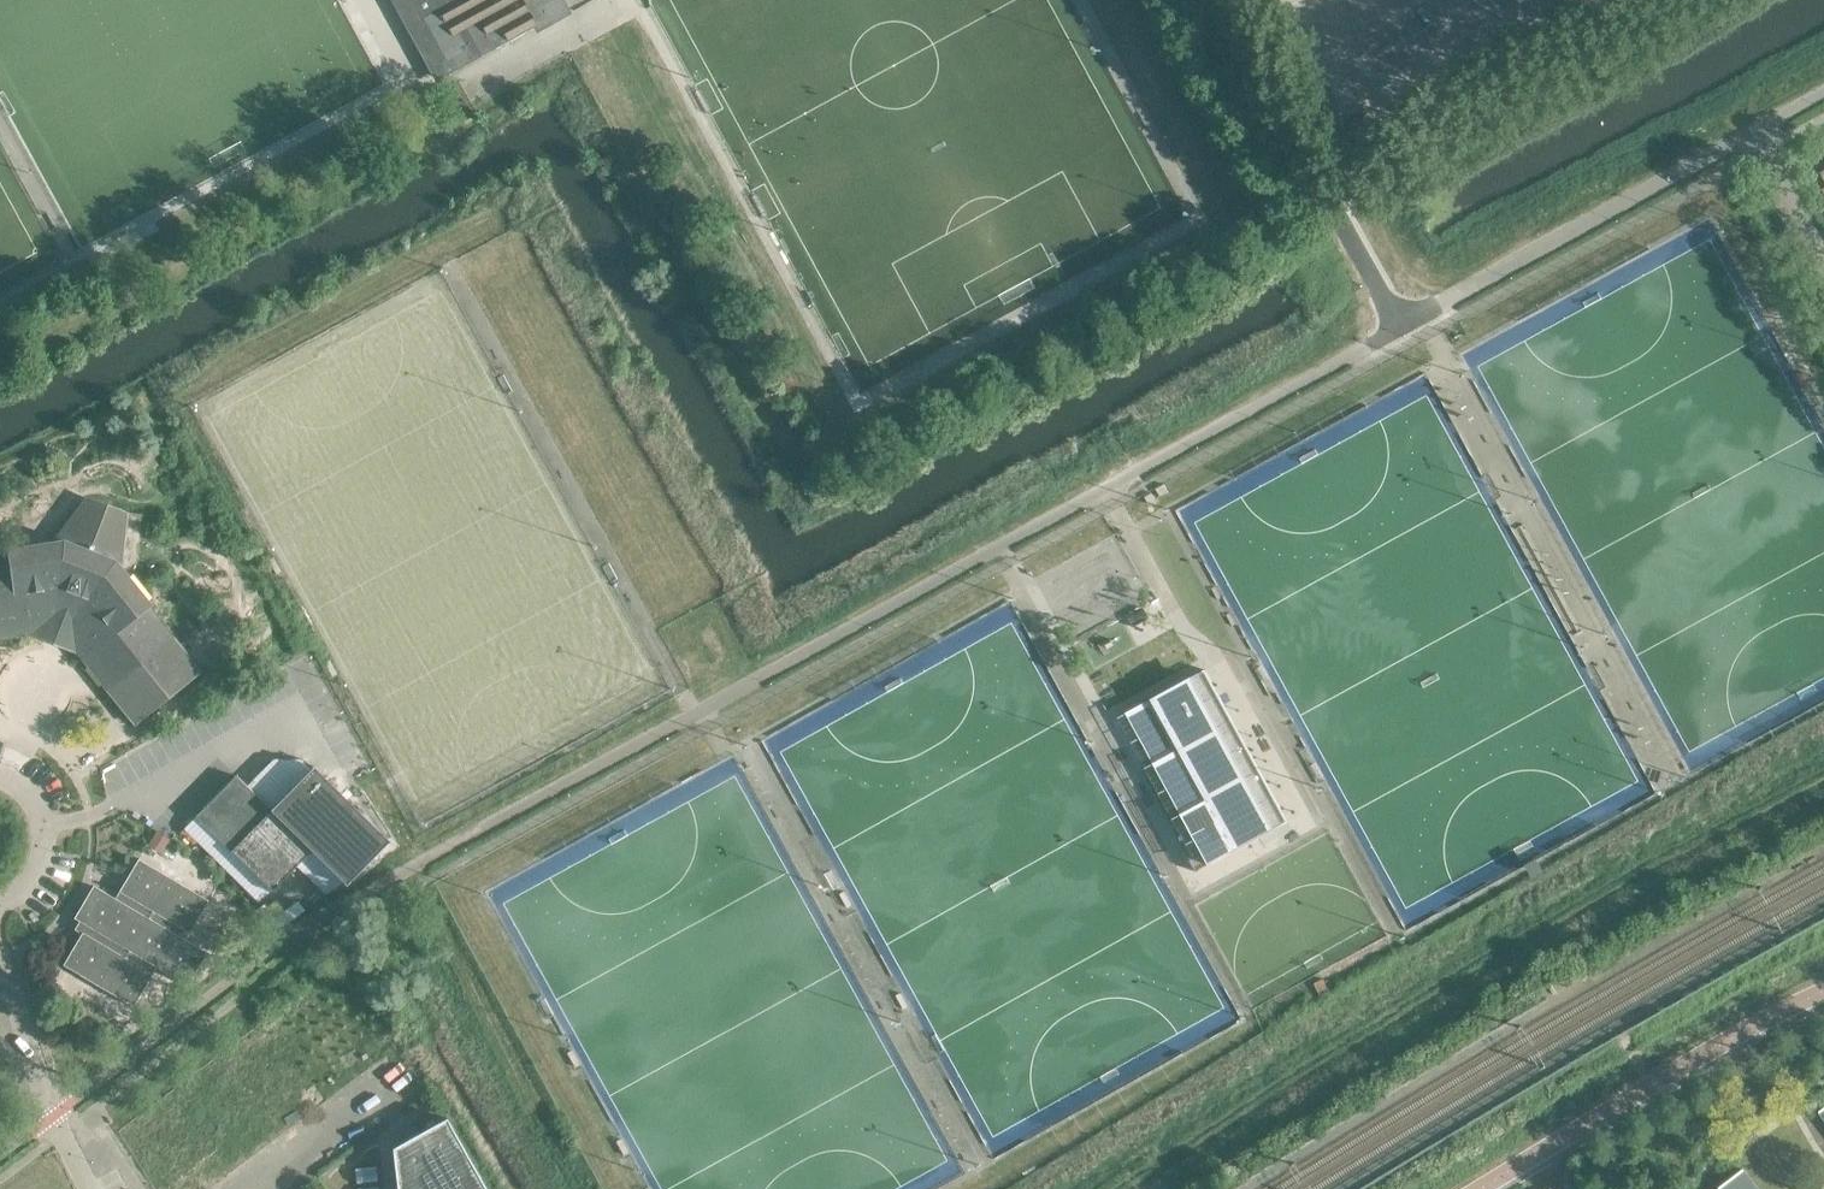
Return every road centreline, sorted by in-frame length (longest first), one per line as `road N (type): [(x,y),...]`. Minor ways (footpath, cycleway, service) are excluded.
road 1 (unclassified): [(94,1188),(54,1114),(0,961)]
road 2 (unclassified): [(0,909),(29,892),(49,853),(39,805),(0,776)]

